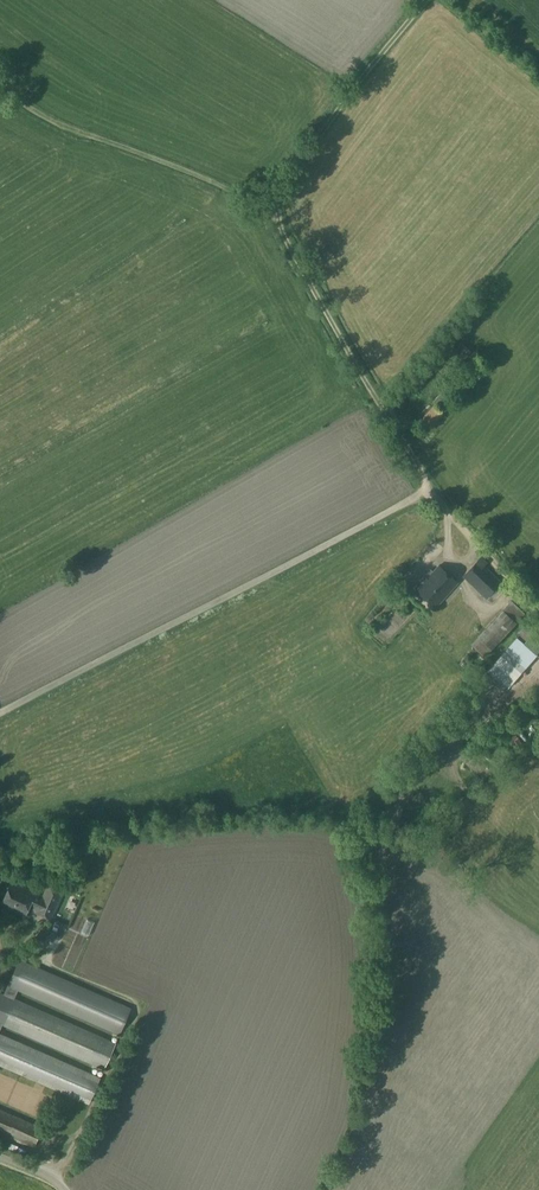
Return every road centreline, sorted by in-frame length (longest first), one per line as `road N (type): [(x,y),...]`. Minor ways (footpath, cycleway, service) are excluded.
road 1 (track): [(425,0),(280,193),(277,213),(429,490),(456,522)]
road 2 (unclassified): [(0,713),(429,490)]
road 3 (track): [(0,79),(54,121),(277,213)]

